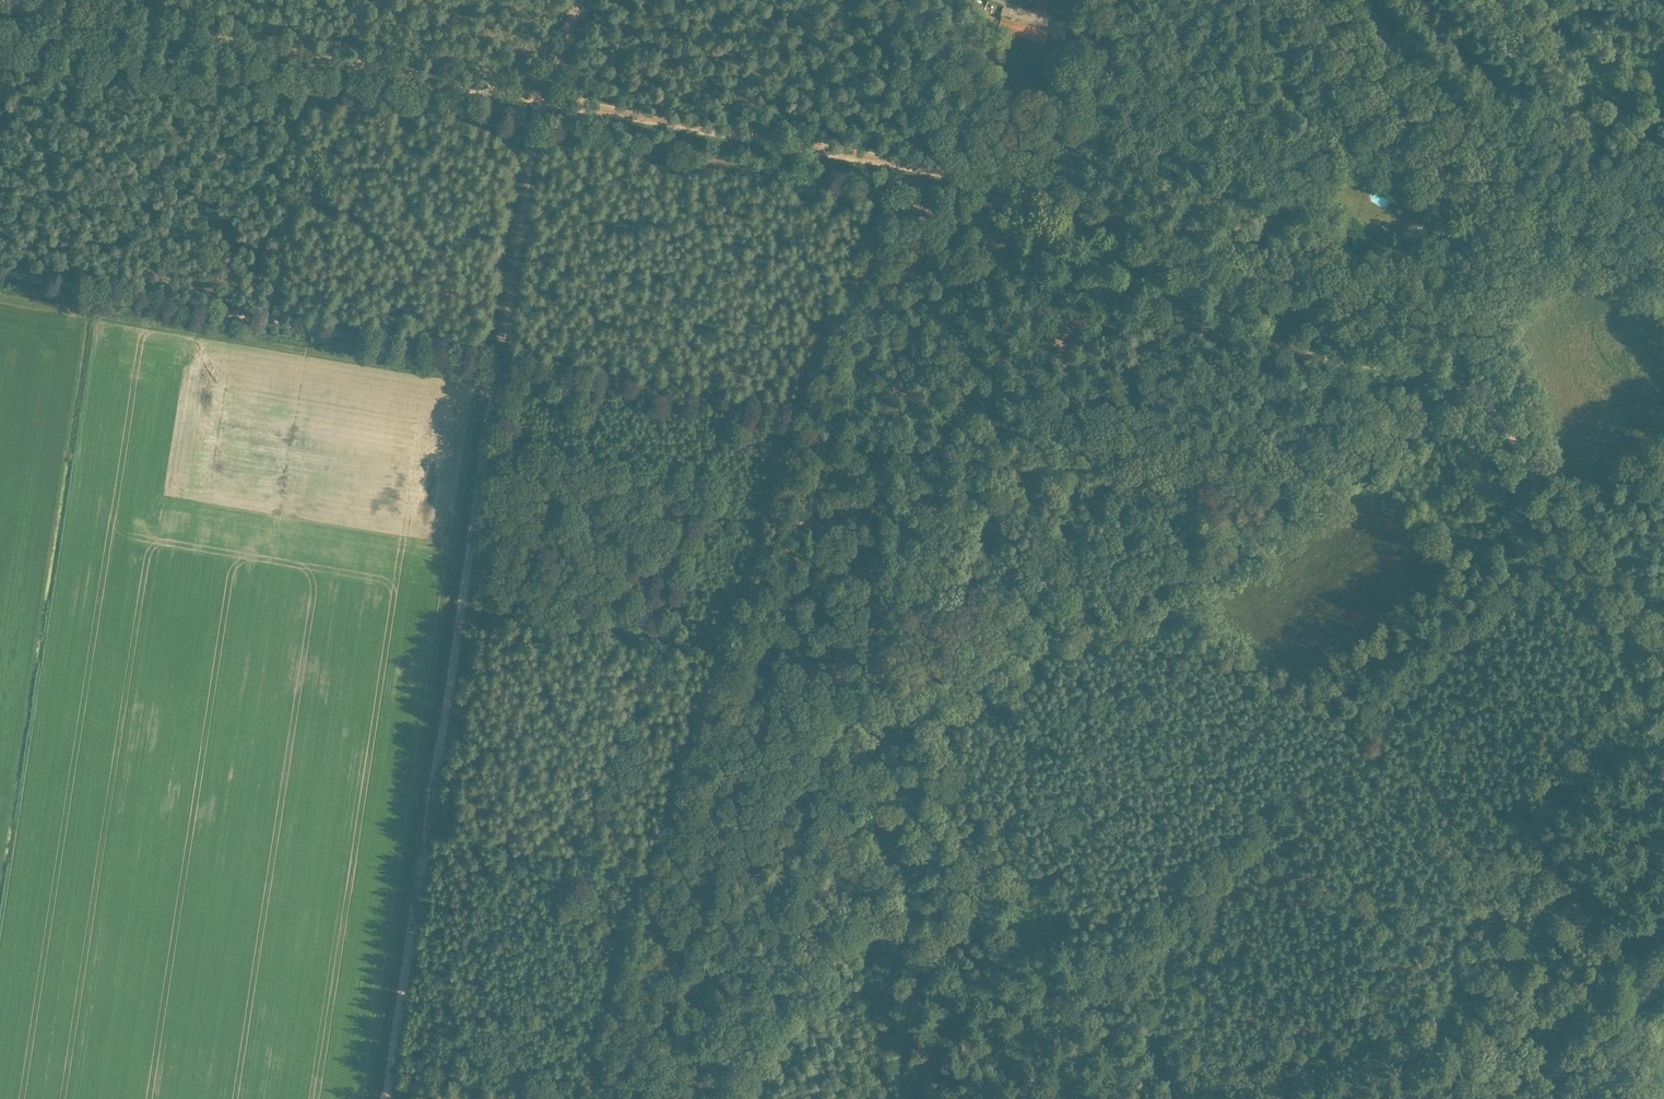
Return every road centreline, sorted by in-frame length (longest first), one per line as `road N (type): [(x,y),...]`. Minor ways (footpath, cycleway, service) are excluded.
road 1 (track): [(1030,426),(954,435),(493,371),(0,281)]
road 2 (track): [(382,1098),(539,103)]
road 3 (track): [(590,1098),(812,413)]
road 4 (track): [(539,103),(0,8)]
road 5 (track): [(1042,189),(539,103)]
road 6 (track): [(838,688),(717,650),(458,608)]
road 7 (track): [(1089,33),(1403,184)]
road 8 (track): [(1663,662),(1572,553),(1507,428),(1470,391)]
road 9 (track): [(1306,308),(1042,189)]
road 10 (track): [(1042,189),(1098,0)]
road 11 (track): [(1663,987),(1540,1098)]
road 12 (track): [(1432,366),(1306,308)]

